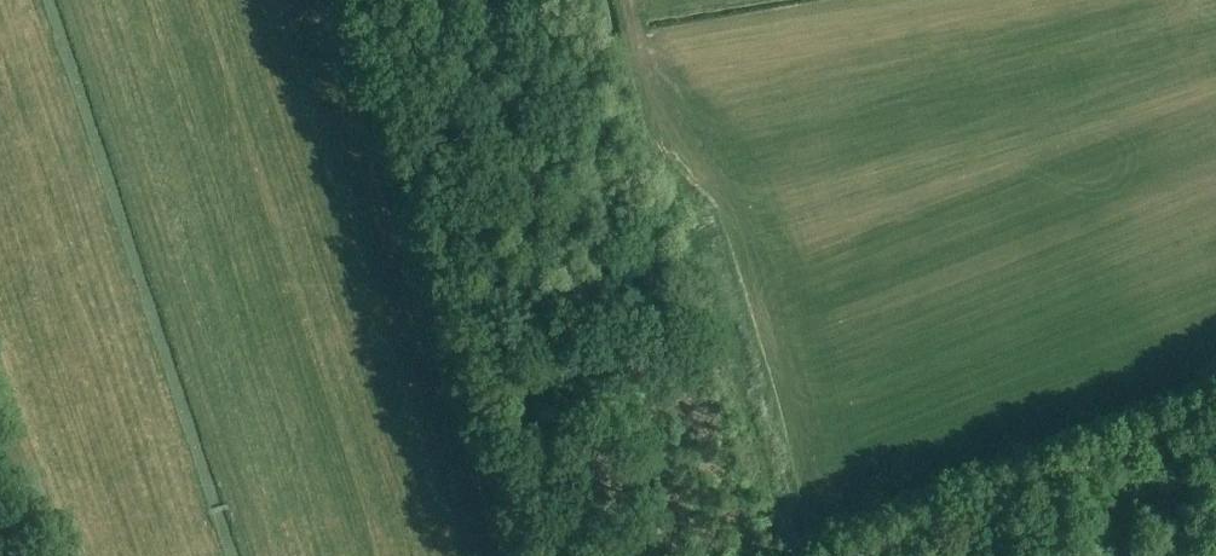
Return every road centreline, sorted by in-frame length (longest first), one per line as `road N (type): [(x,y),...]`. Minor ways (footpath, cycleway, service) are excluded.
road 1 (track): [(865,555),(1215,415)]

